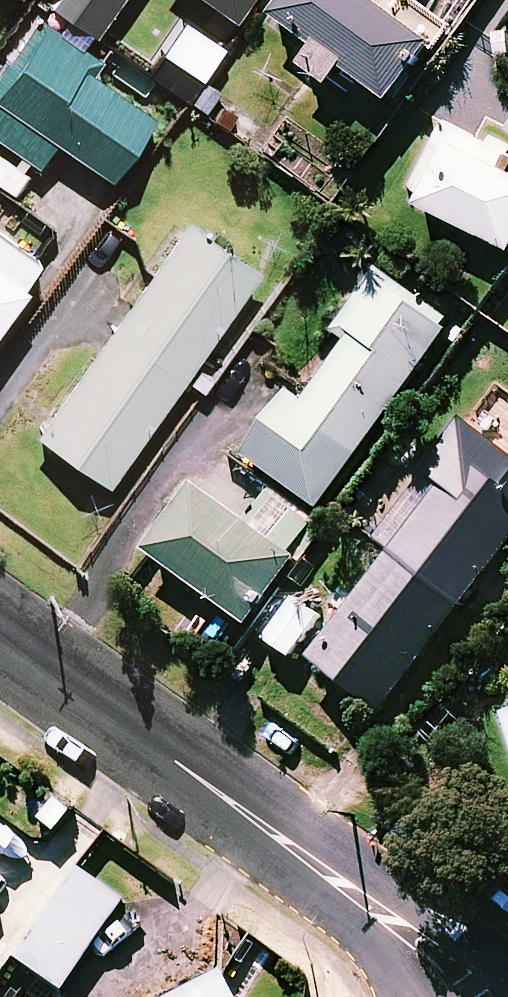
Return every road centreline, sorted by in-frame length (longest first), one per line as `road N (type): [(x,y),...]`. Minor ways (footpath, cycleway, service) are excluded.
road 1 (residential): [(0,634),(432,950),(481,996)]

